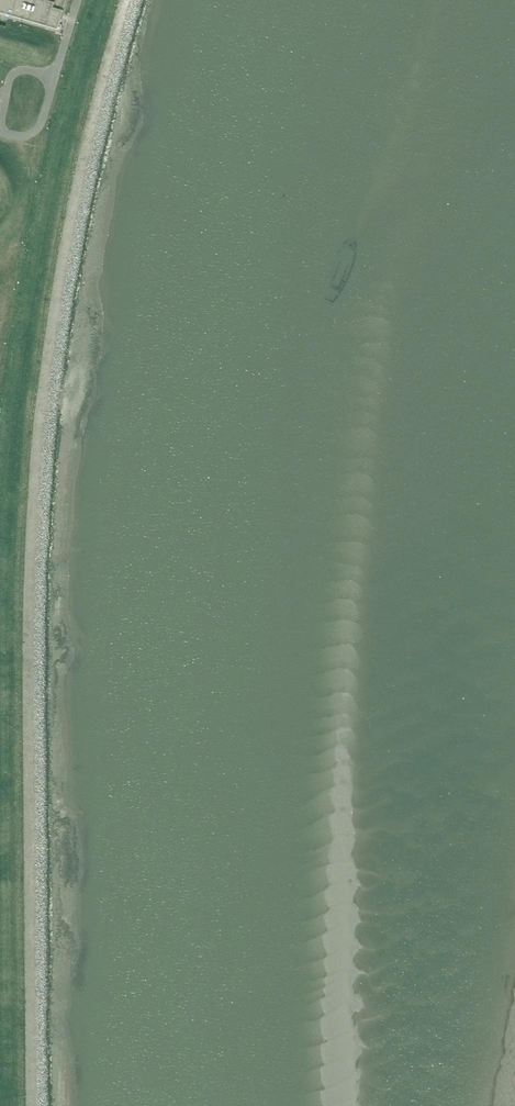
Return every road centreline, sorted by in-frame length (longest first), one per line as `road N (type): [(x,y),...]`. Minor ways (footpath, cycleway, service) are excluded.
road 1 (track): [(7,1105),(8,521),(37,273),(103,0)]

